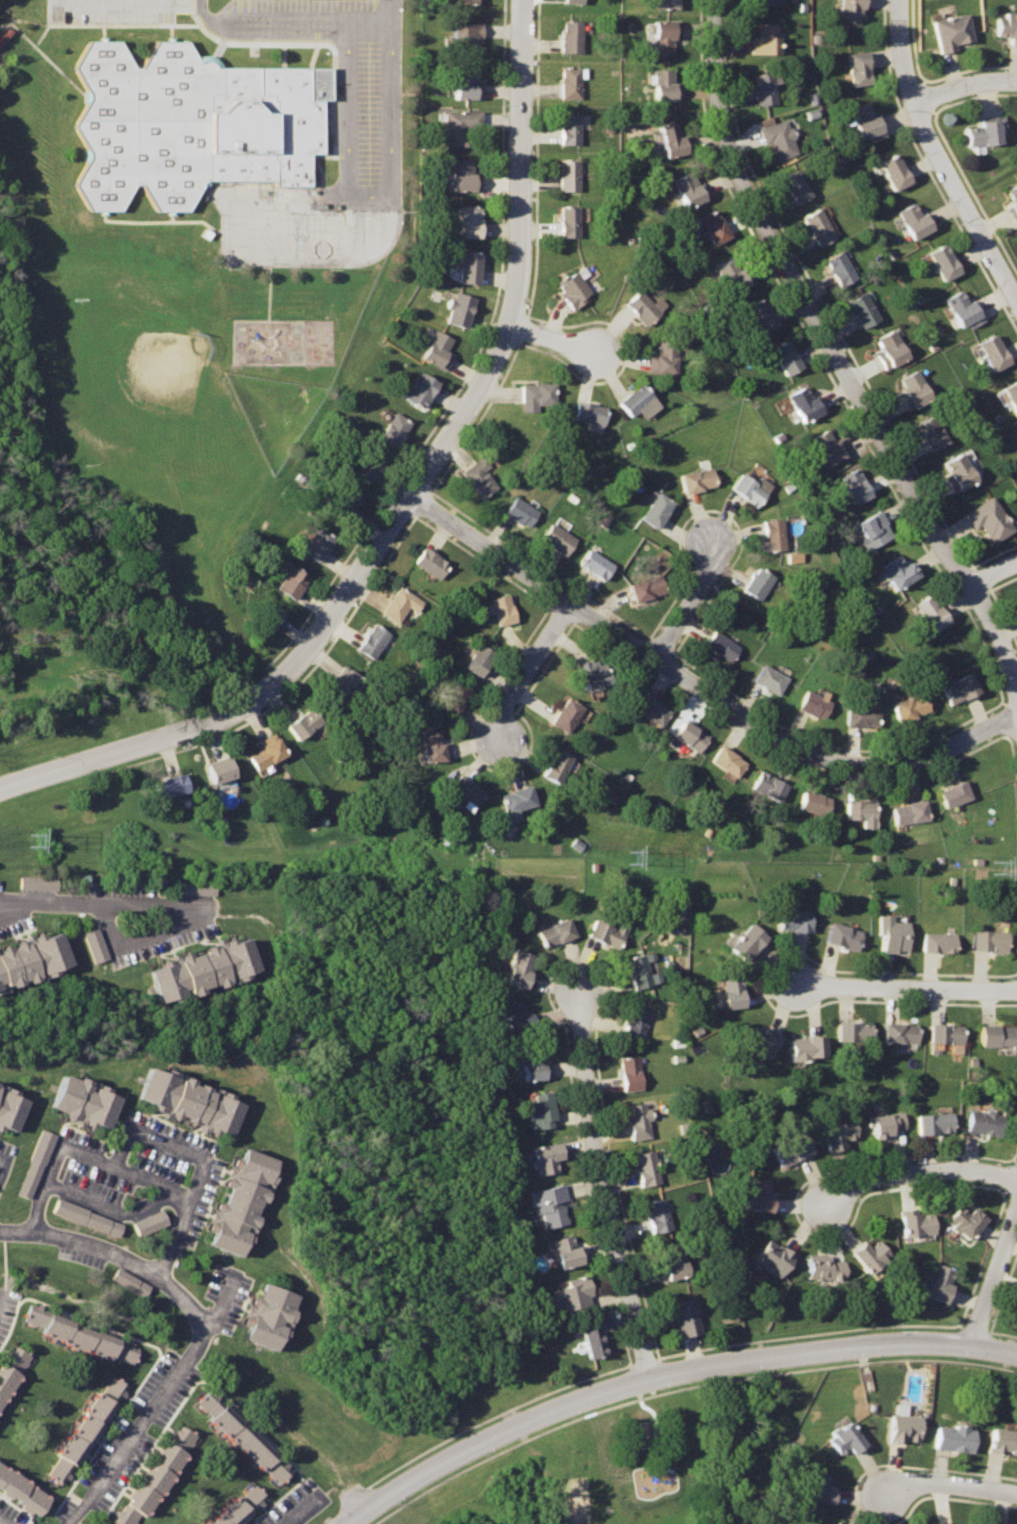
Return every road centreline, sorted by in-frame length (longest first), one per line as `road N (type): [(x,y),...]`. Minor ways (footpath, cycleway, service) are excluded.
road 1 (residential): [(0,789),(222,717),(257,695),(304,652),(465,412),(511,323),(522,271),(521,0)]
road 2 (residential): [(1016,690),(992,618),(941,546),(739,175),(719,121),(714,0)]
road 3 (residential): [(410,495),(793,750),(850,764),(905,761),(1016,714)]
road 4 (residential): [(349,1523),(511,1428),(650,1379),(871,1343),(971,1344)]
road 5 (residential): [(0,1231),(91,1246),(147,1273),(200,1318),(202,1341),(72,1523)]
road 6 (residential): [(650,1379),(589,1118),(578,992)]
road 7 (residential): [(900,0),(914,101),(1016,296)]
road 8 (residential): [(1016,986),(797,985)]
road 9 (residential): [(1016,1180),(961,1169),(890,1175),(853,1184),(826,1204)]
road 10 (residential): [(569,603),(506,705),(503,741)]
road 11 (residential): [(971,1344),(1016,1203)]
road 12 (residential): [(654,655),(712,566),(710,540)]
road 13 (residential): [(1016,1493),(922,1481),(887,1494)]

